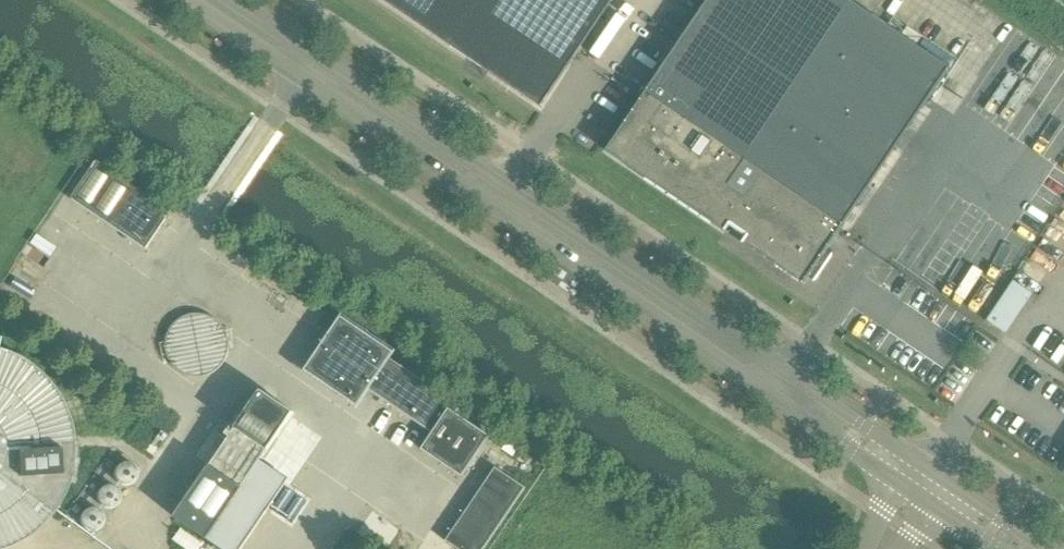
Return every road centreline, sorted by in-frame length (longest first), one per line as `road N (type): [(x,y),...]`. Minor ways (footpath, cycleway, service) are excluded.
road 1 (tertiary): [(923,485),(206,0)]

